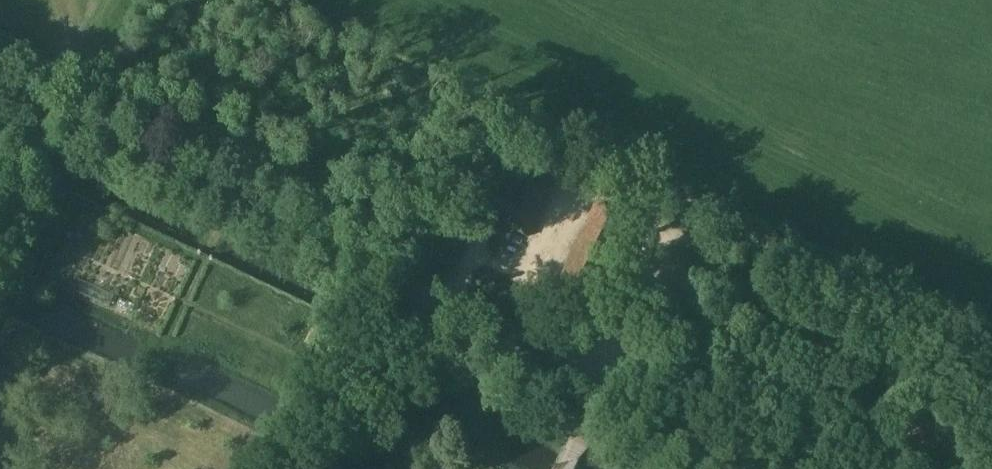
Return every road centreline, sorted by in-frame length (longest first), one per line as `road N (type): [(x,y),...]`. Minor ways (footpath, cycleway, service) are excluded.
road 1 (unclassified): [(49,116),(429,292)]
road 2 (unclassified): [(802,468),(612,378)]
road 3 (unclassified): [(612,378),(429,292)]

